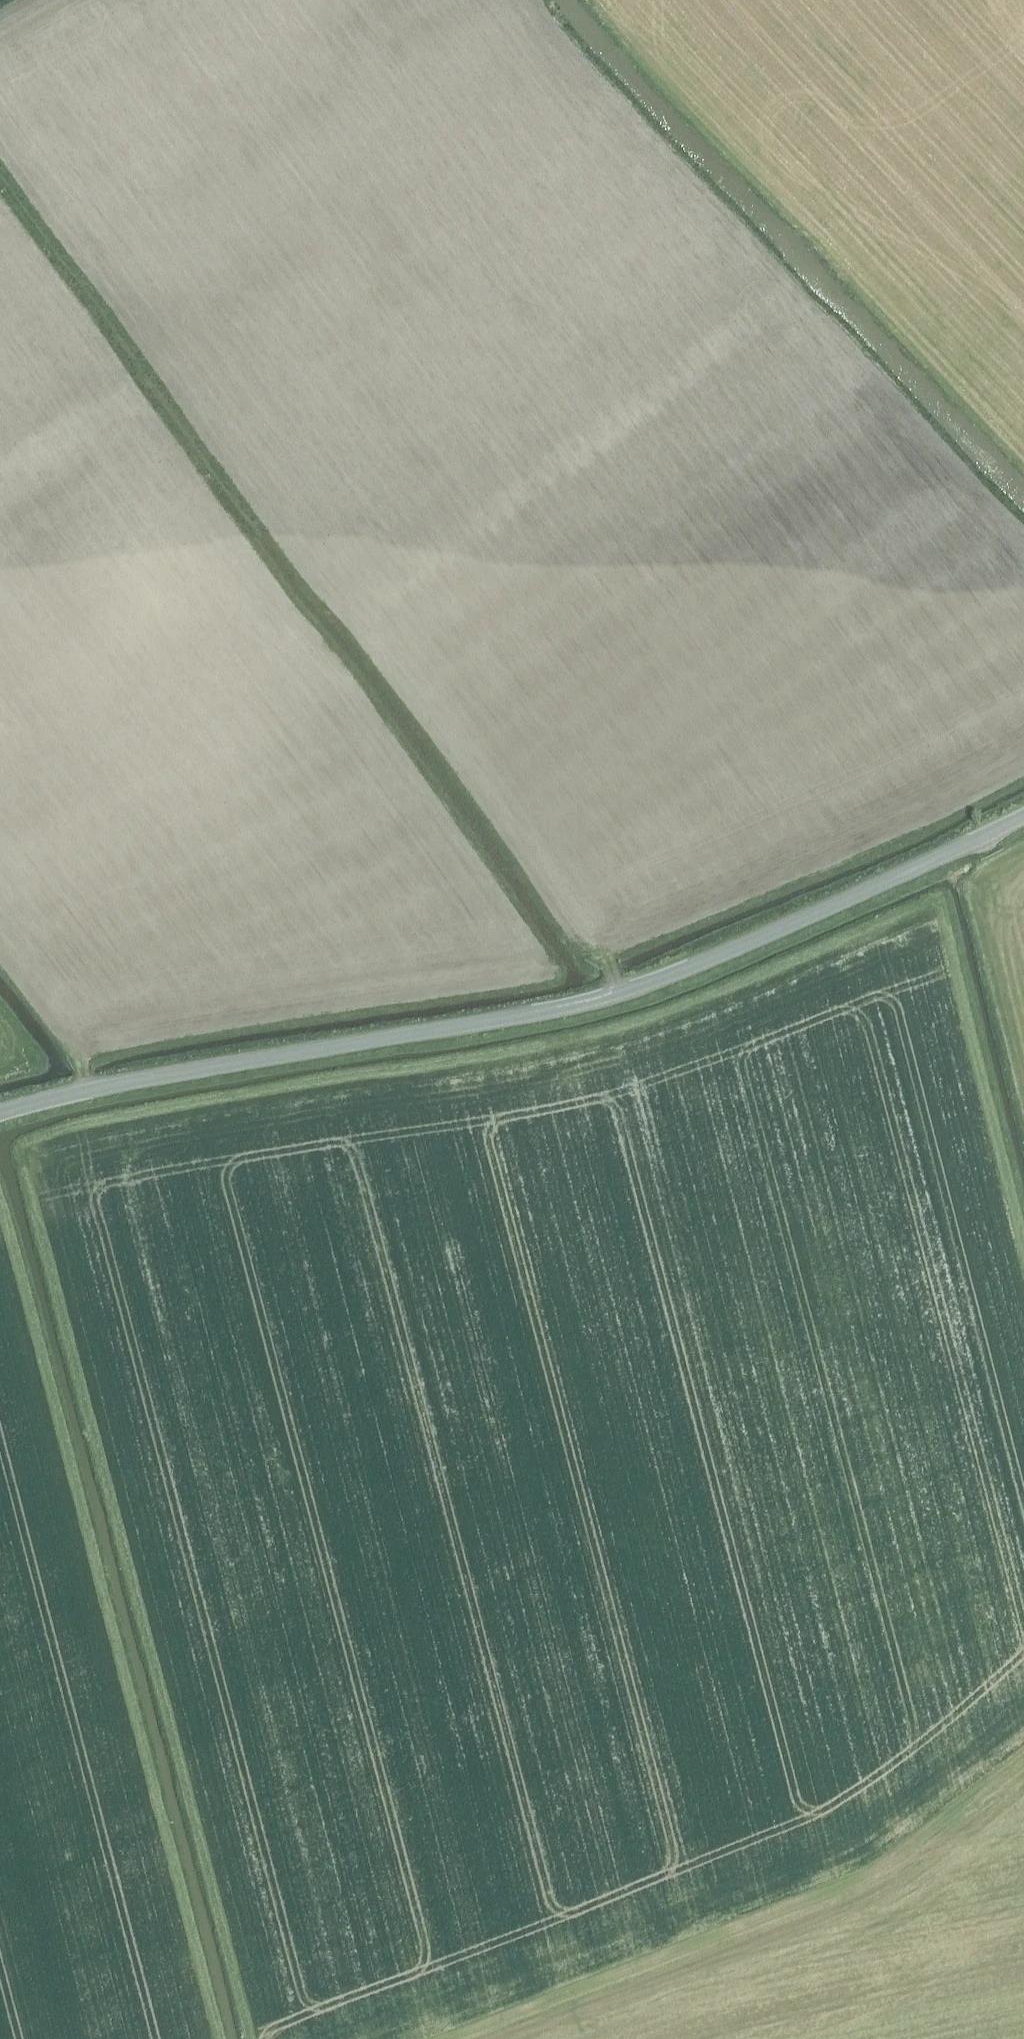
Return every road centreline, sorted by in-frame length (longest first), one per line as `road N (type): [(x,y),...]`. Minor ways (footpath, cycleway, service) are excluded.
road 1 (unclassified): [(0,1112),(126,1080),(603,1001),(701,966),(1023,820)]

